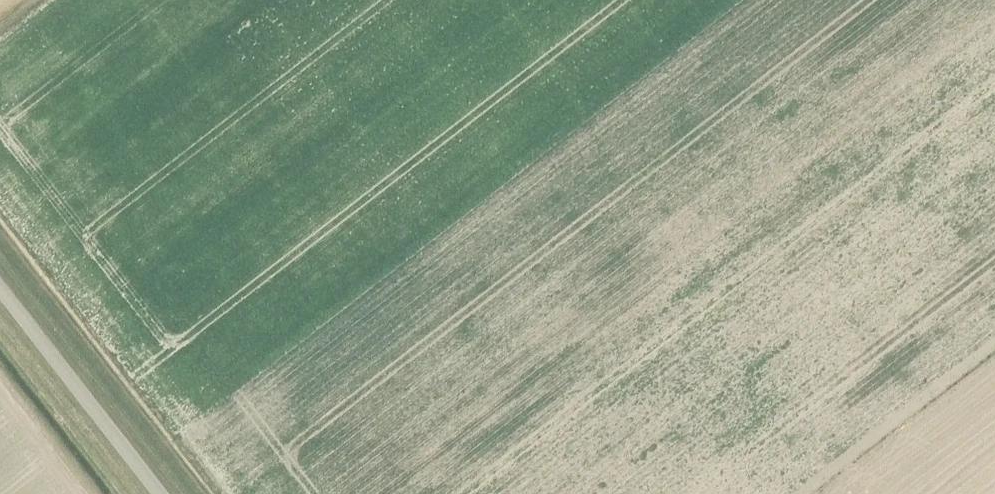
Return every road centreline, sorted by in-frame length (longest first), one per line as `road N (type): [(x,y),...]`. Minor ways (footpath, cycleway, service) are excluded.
road 1 (unclassified): [(145,493),(0,306)]

